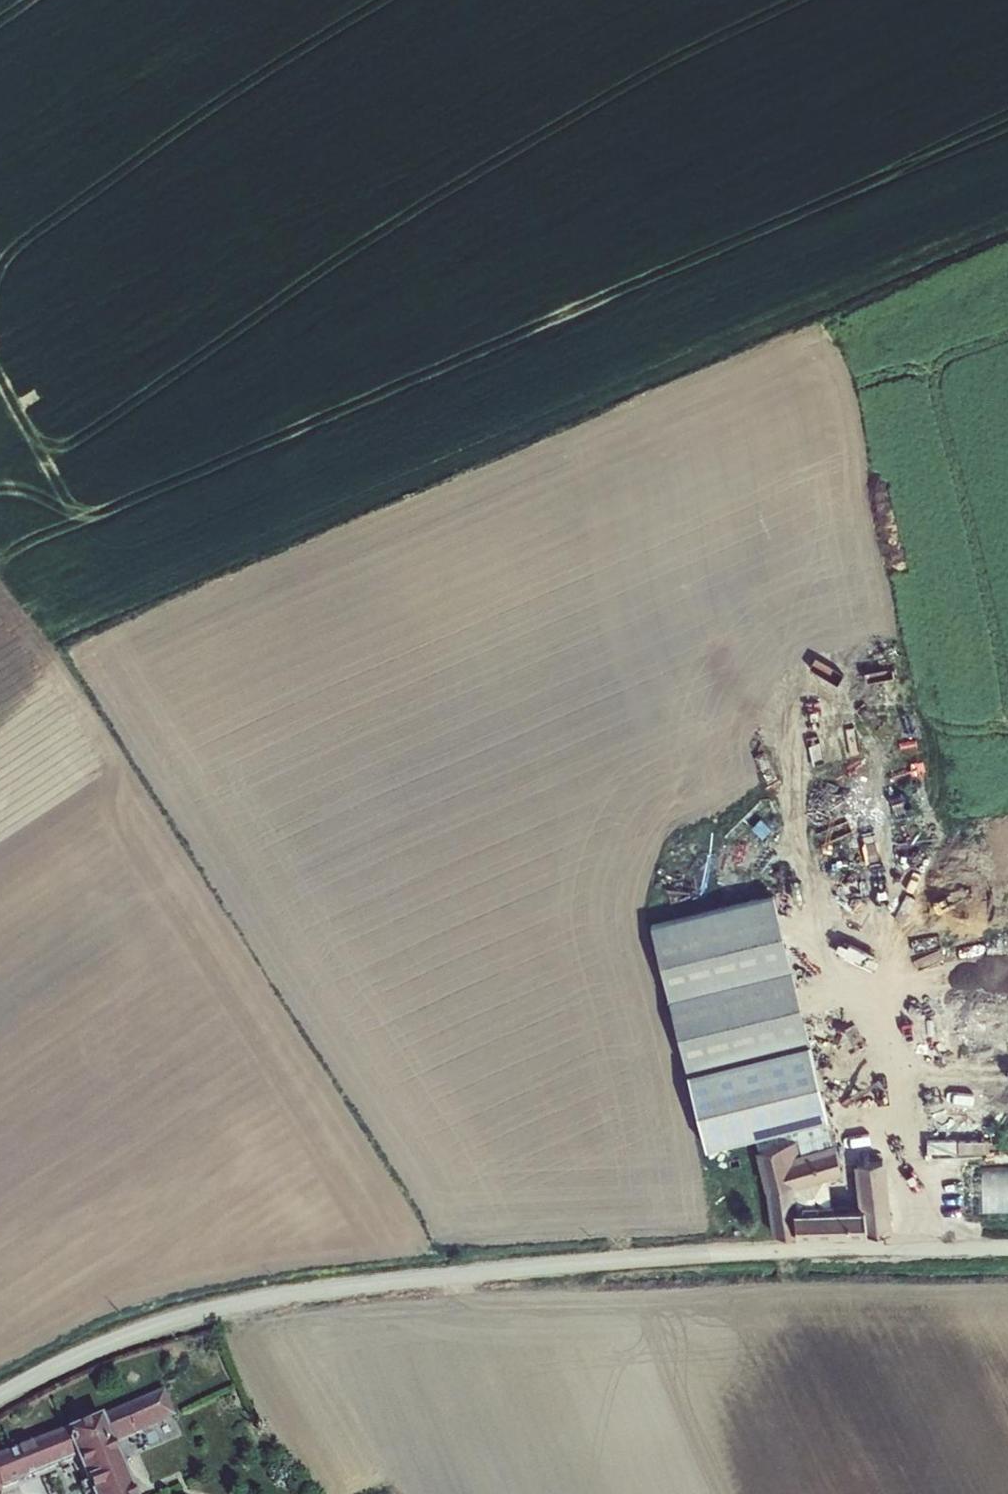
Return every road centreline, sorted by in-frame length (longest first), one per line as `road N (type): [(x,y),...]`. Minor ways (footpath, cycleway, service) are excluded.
road 1 (residential): [(1007,1245),(653,1256),(303,1291),(134,1329),(0,1396)]

